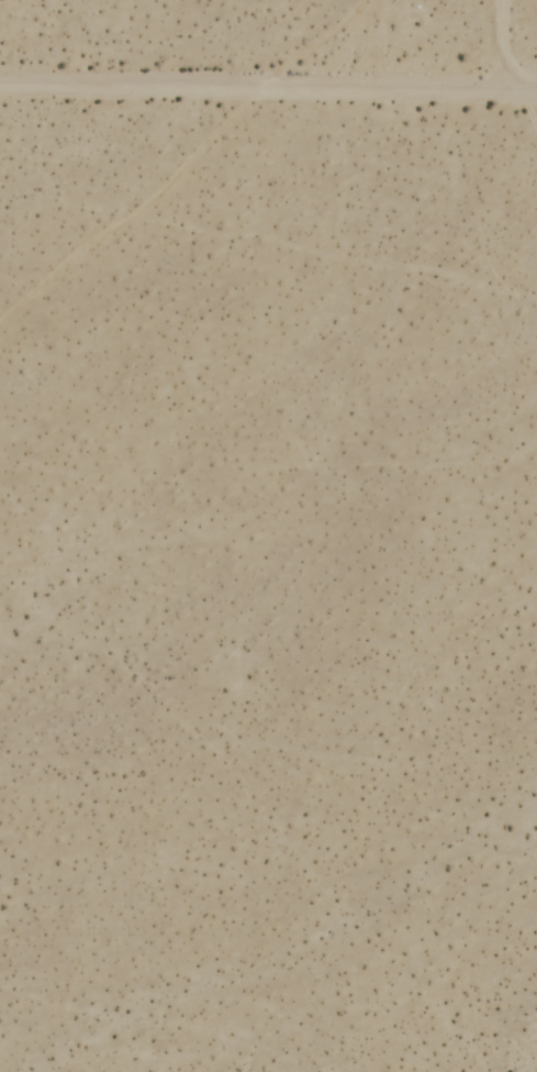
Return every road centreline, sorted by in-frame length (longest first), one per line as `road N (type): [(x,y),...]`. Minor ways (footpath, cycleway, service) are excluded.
road 1 (track): [(536,83),(0,79)]

